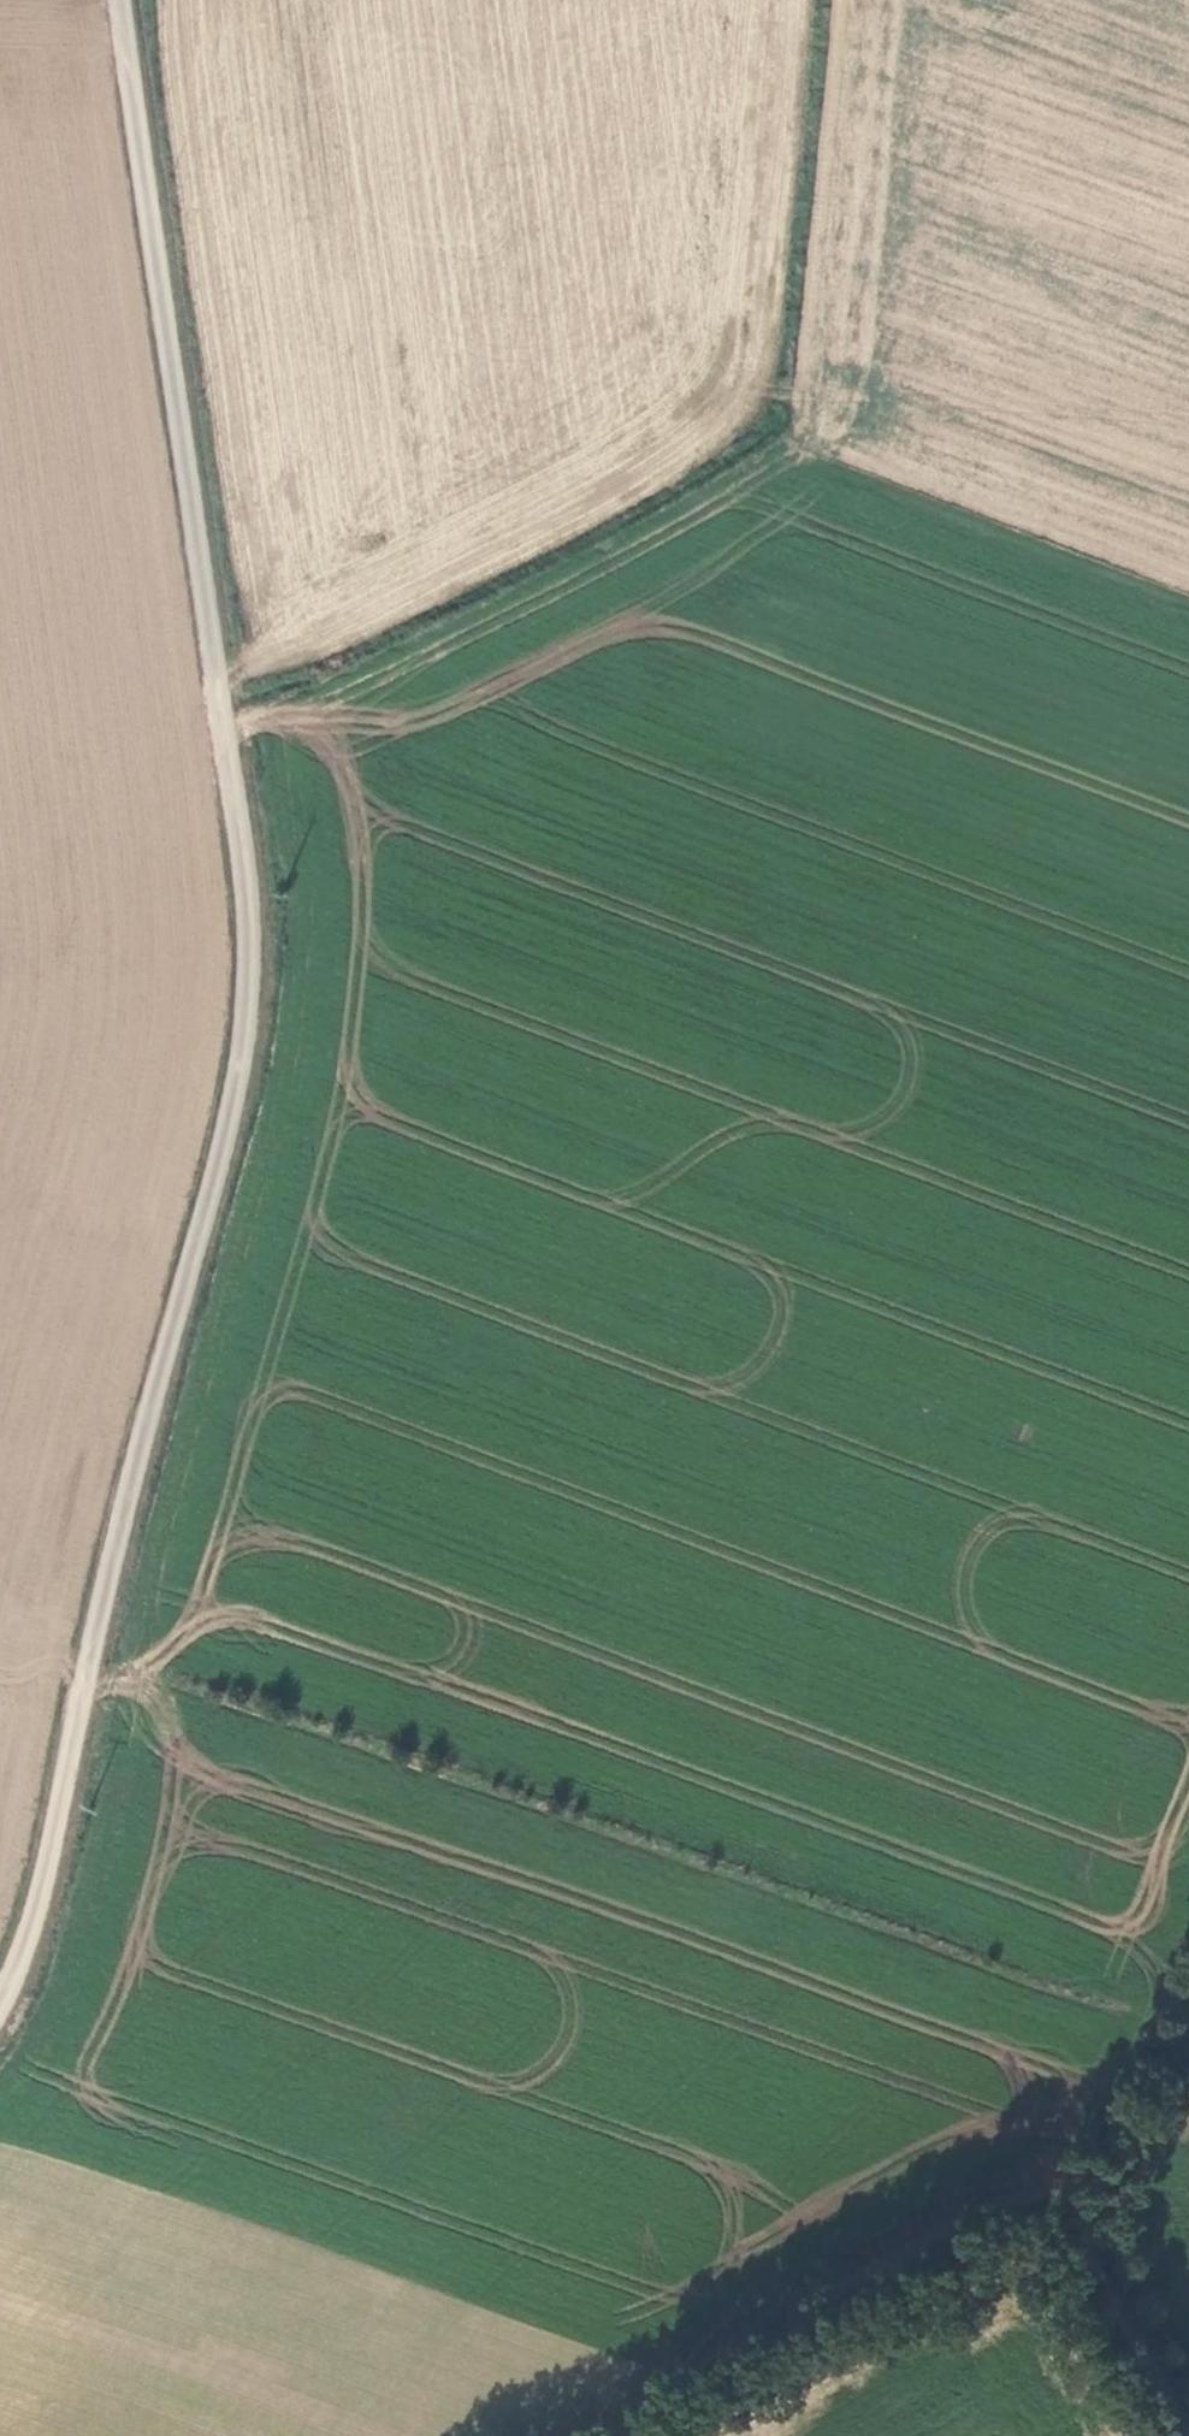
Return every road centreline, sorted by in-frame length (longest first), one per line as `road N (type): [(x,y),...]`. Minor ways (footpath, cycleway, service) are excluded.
road 1 (unclassified): [(121,0),(240,850),(247,995),(224,1140),(131,1489),(44,1879),(0,1999)]
road 2 (track): [(1039,2264),(1071,2250),(1089,2257),(1188,2420)]

